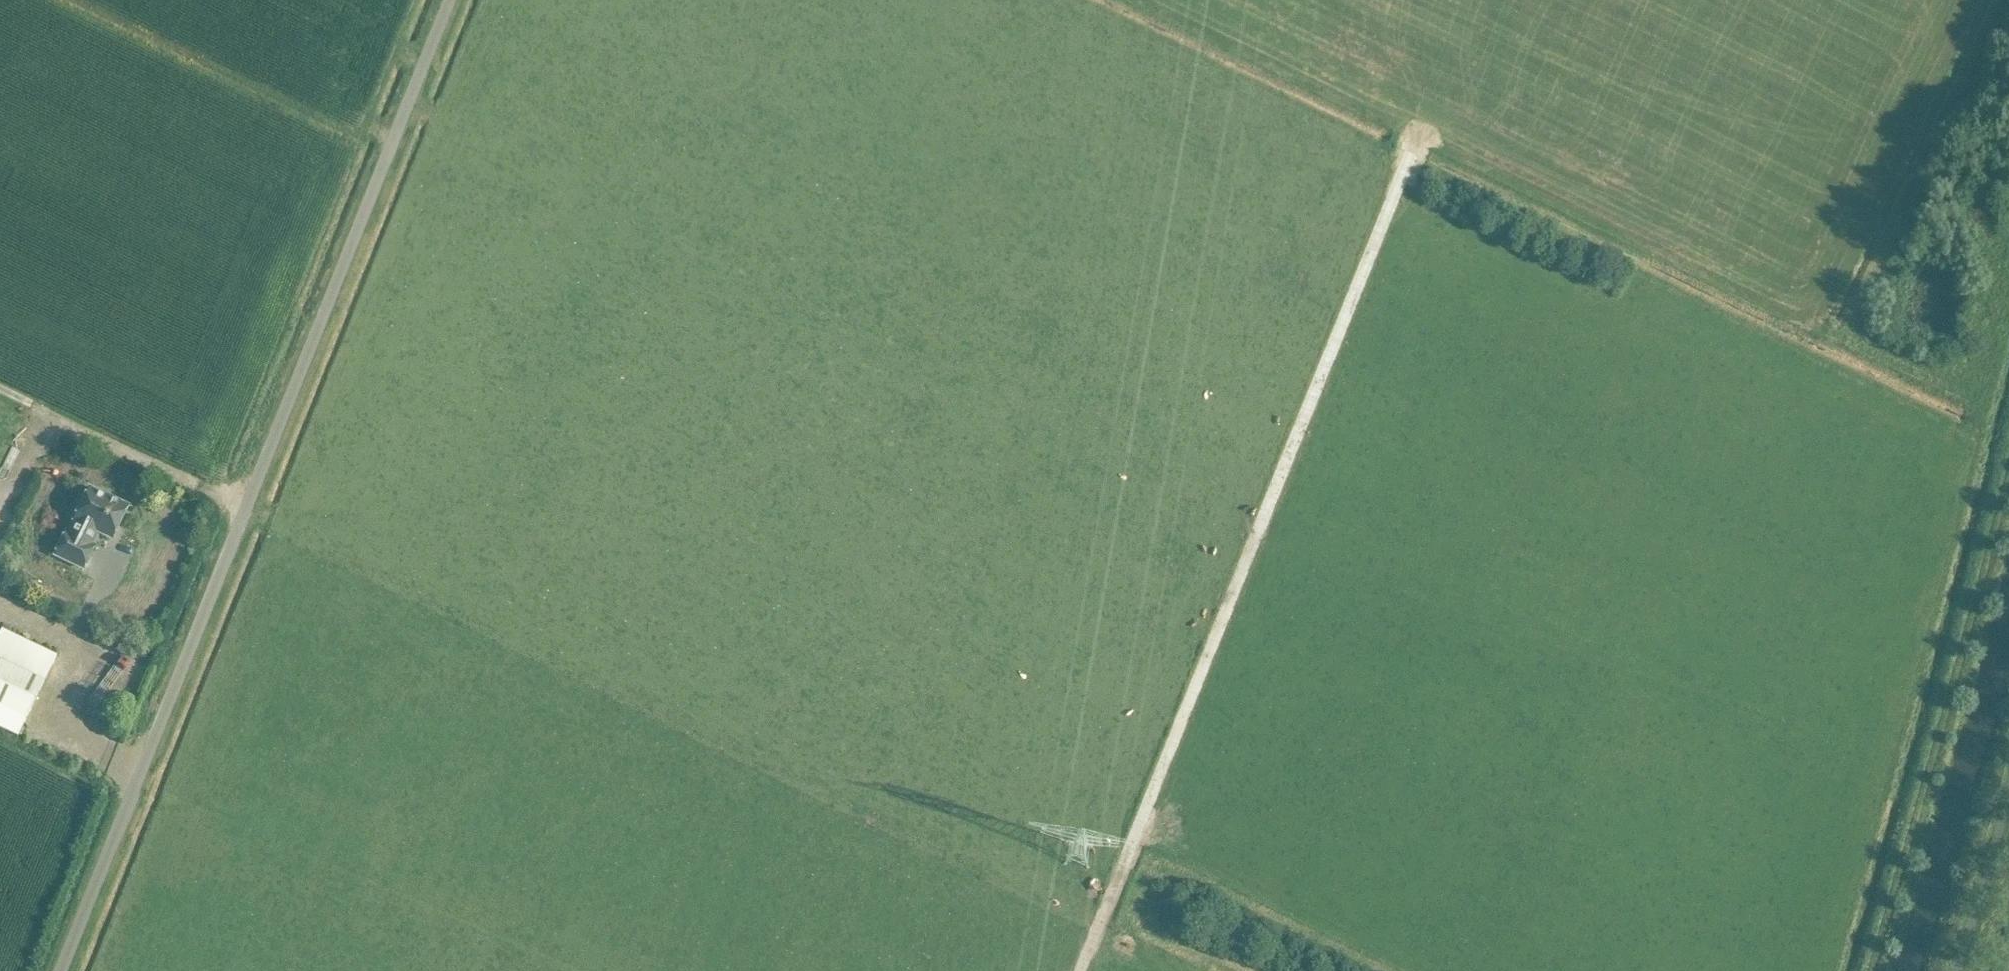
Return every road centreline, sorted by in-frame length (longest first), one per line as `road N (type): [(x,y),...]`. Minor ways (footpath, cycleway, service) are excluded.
road 1 (unclassified): [(63,970),(457,0)]
road 2 (track): [(249,523),(1195,970)]
road 3 (track): [(1857,970),(2008,427)]

